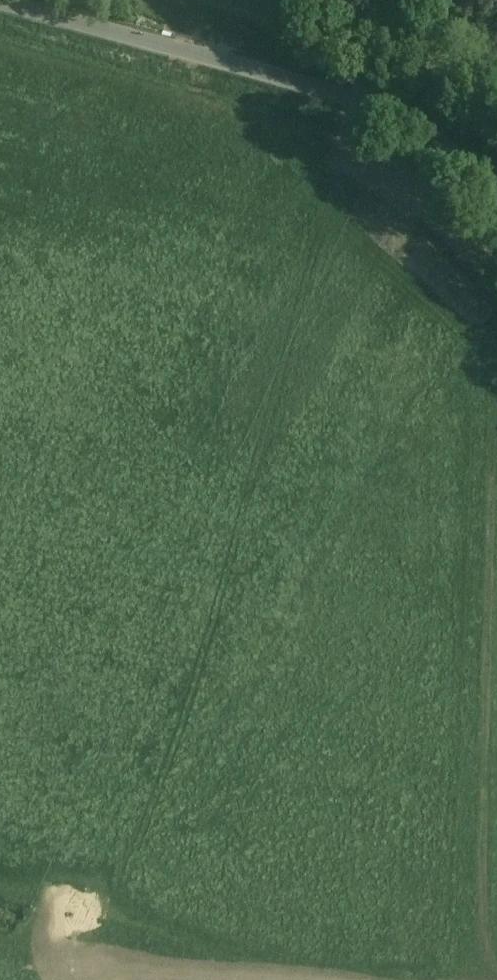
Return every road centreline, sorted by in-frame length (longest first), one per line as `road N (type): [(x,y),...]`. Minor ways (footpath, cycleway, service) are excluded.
road 1 (unclassified): [(0,4),(386,111),(431,139),(496,206)]

